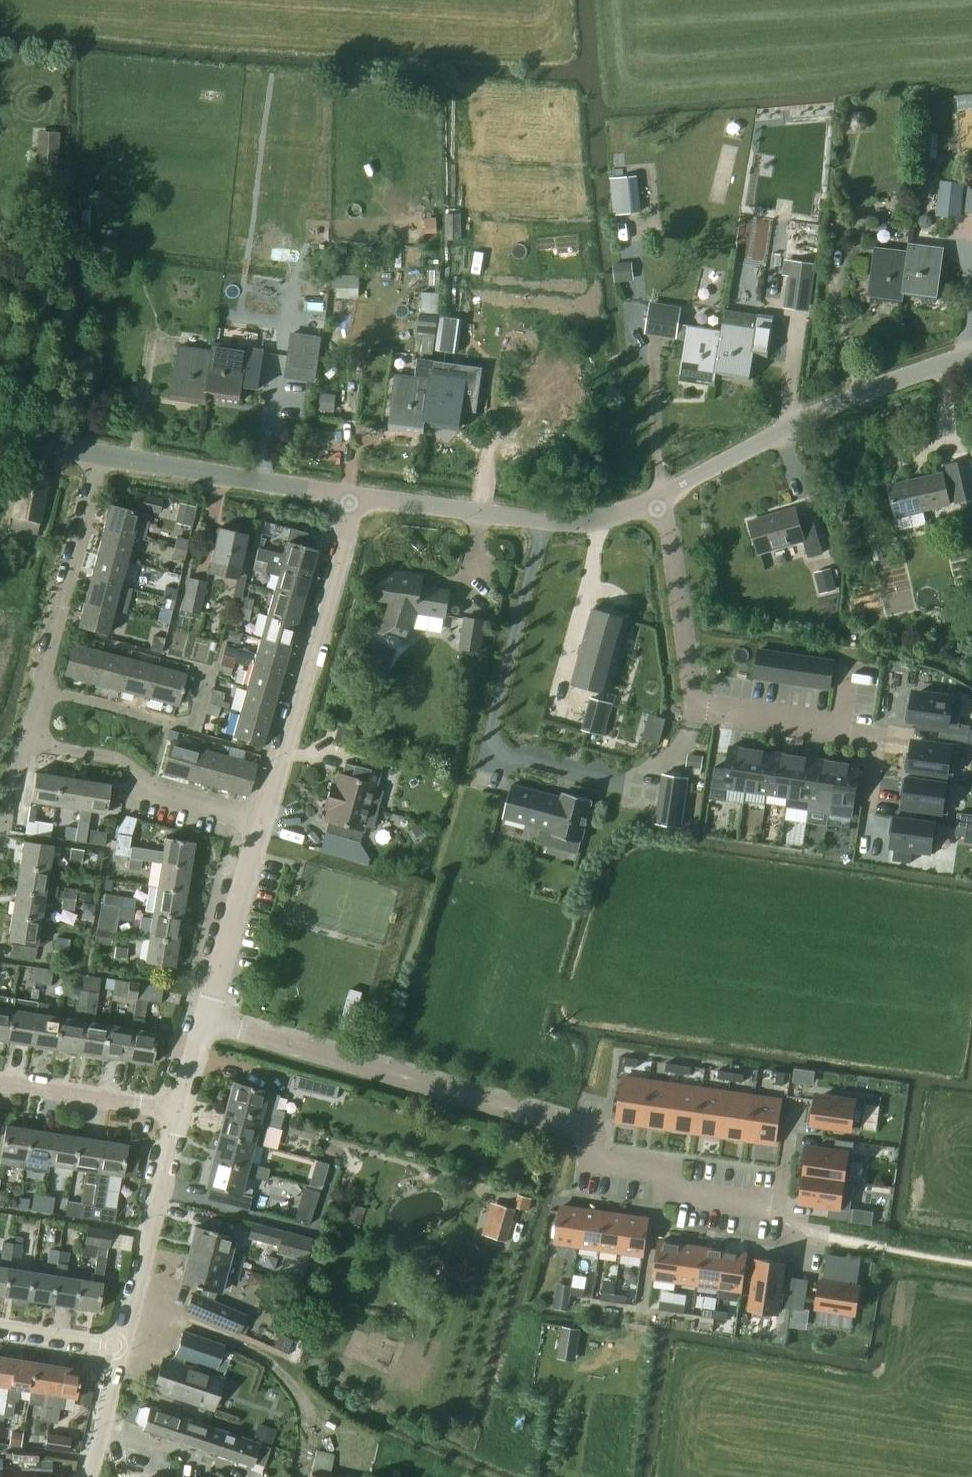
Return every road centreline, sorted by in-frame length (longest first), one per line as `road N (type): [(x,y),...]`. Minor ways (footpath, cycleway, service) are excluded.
road 1 (residential): [(206,1018),(572,1126),(602,1161),(664,1171),(662,1190),(779,1207),(775,1228),(828,1239)]
road 2 (residential): [(662,493),(696,706),(839,730)]
road 3 (unclassified): [(662,493),(851,396),(971,353)]
road 4 (residential): [(265,821),(349,497)]
road 5 (unclassified): [(349,497),(576,524),(662,493)]
road 6 (residential): [(99,456),(32,740)]
road 7 (unclassified): [(349,497),(99,456)]
road 8 (residential): [(115,1351),(178,1107)]
road 9 (residential): [(265,821),(156,791),(131,765),(32,740)]
road 10 (residential): [(206,1018),(265,821)]
road 11 (residential): [(178,1107),(0,1081)]
road 12 (residential): [(87,1476),(115,1351)]

